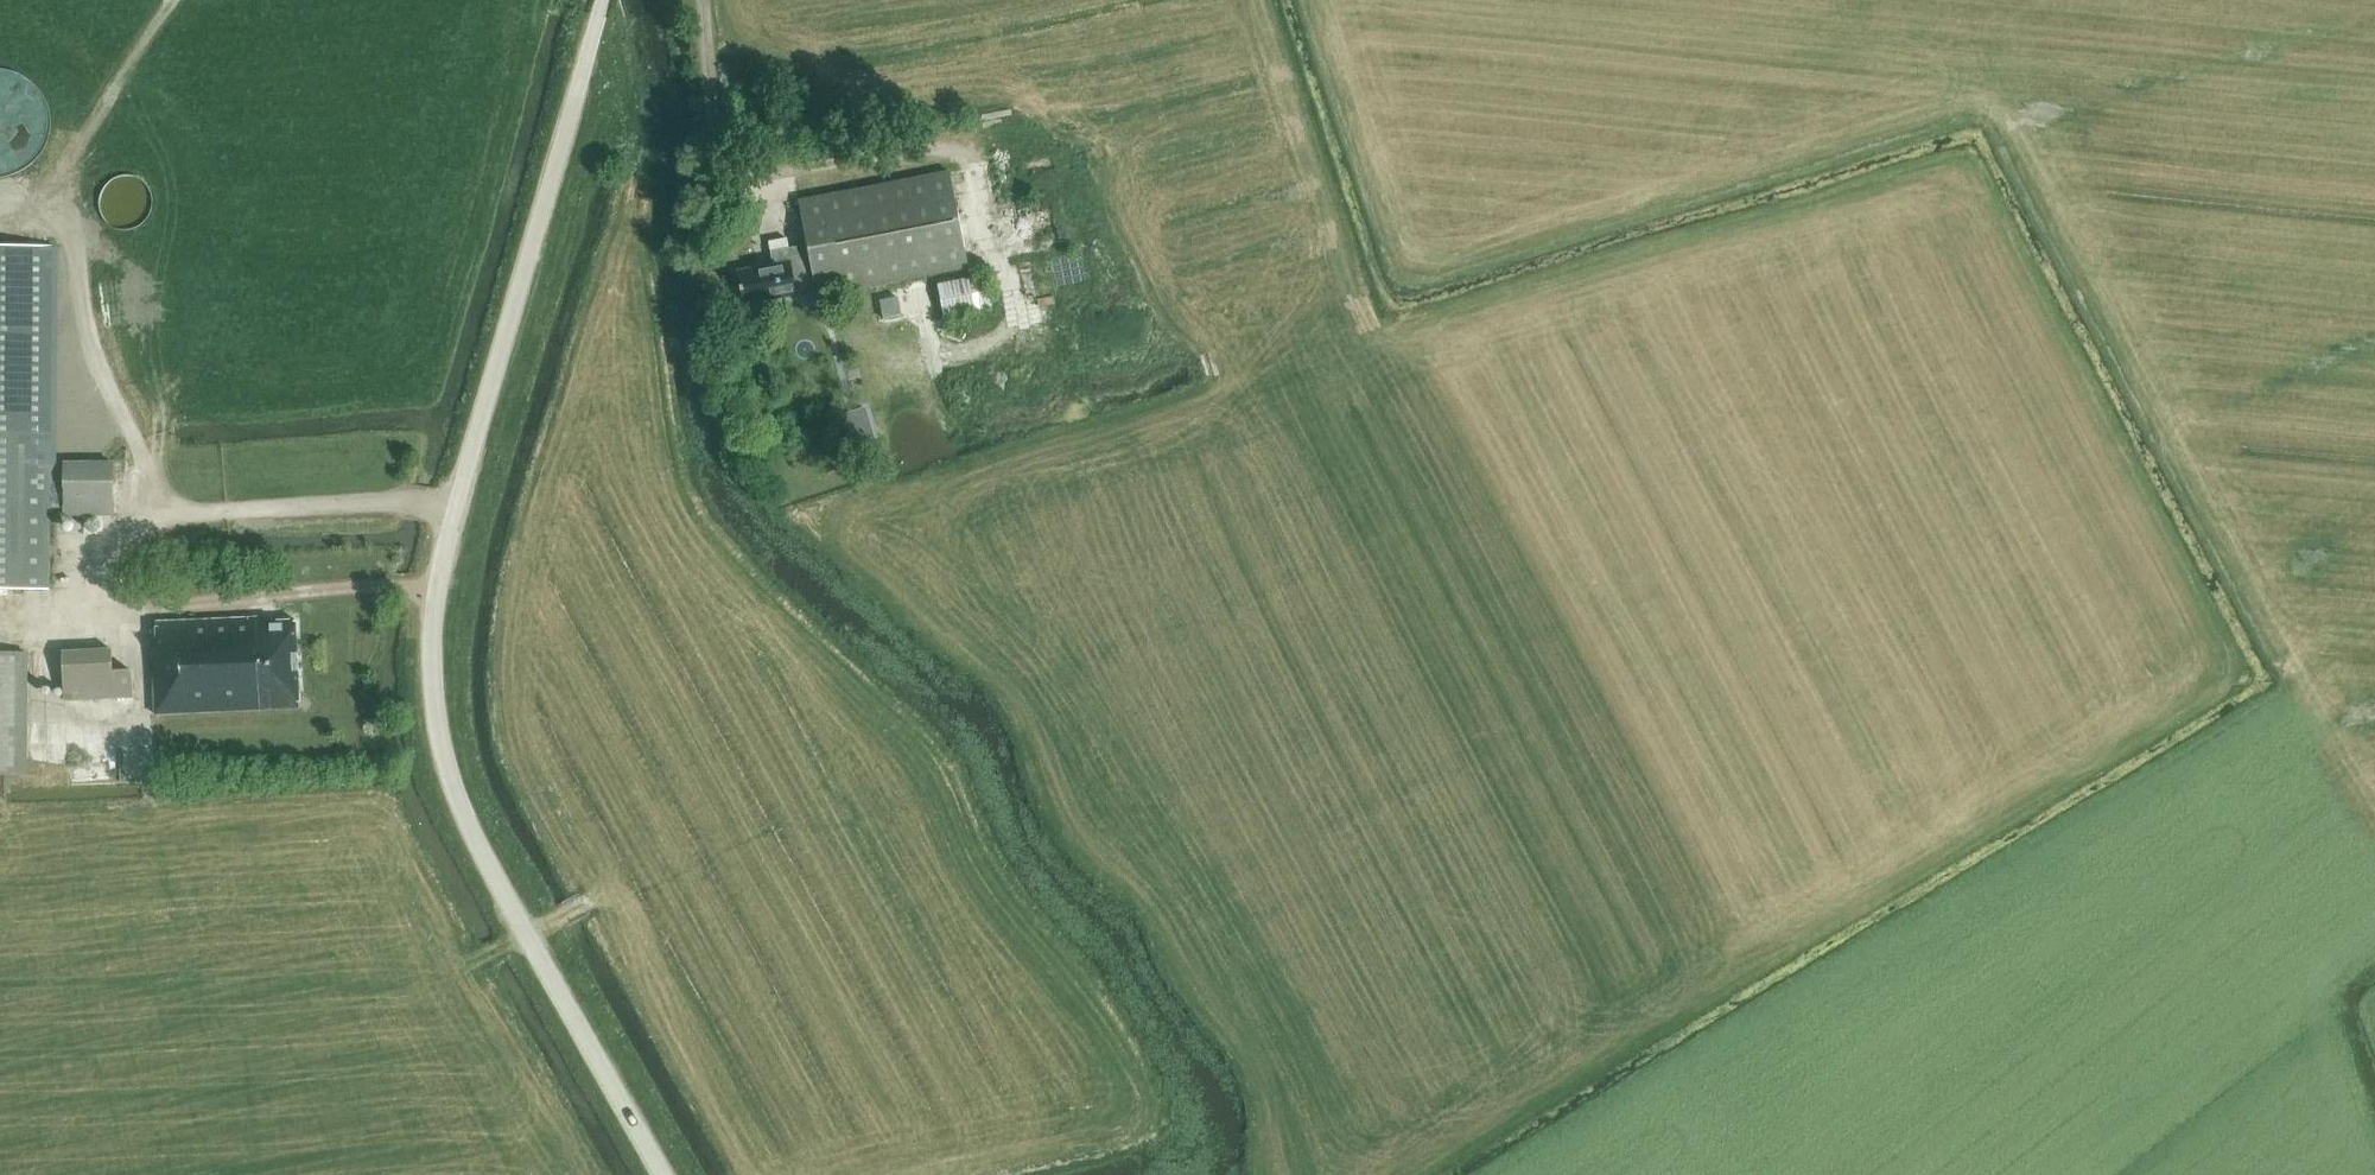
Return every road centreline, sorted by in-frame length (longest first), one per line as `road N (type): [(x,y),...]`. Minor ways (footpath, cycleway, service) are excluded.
road 1 (tertiary): [(663,1174),(477,836),(450,772),(434,670),(439,578),(604,0)]
road 2 (track): [(702,0),(720,211)]
road 3 (track): [(592,901),(468,968)]

